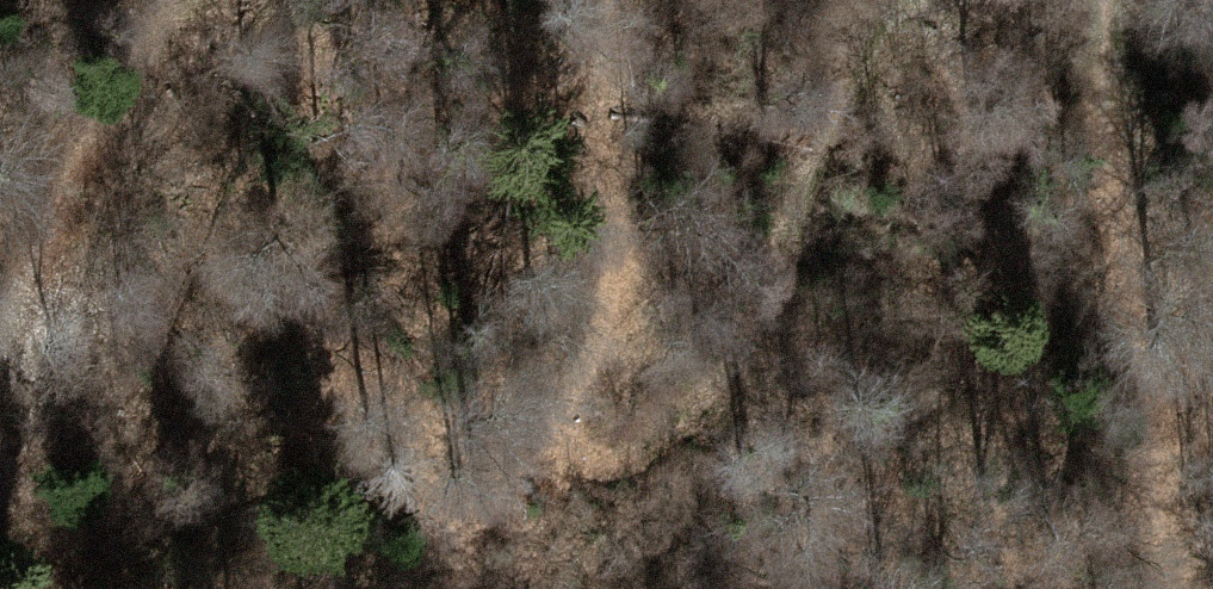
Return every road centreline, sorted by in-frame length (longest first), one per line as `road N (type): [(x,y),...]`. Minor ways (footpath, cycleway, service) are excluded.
road 1 (track): [(876,0),(740,282),(588,497),(600,246),(660,0)]
road 2 (track): [(1170,588),(1112,0)]
road 3 (track): [(221,0),(0,348)]

